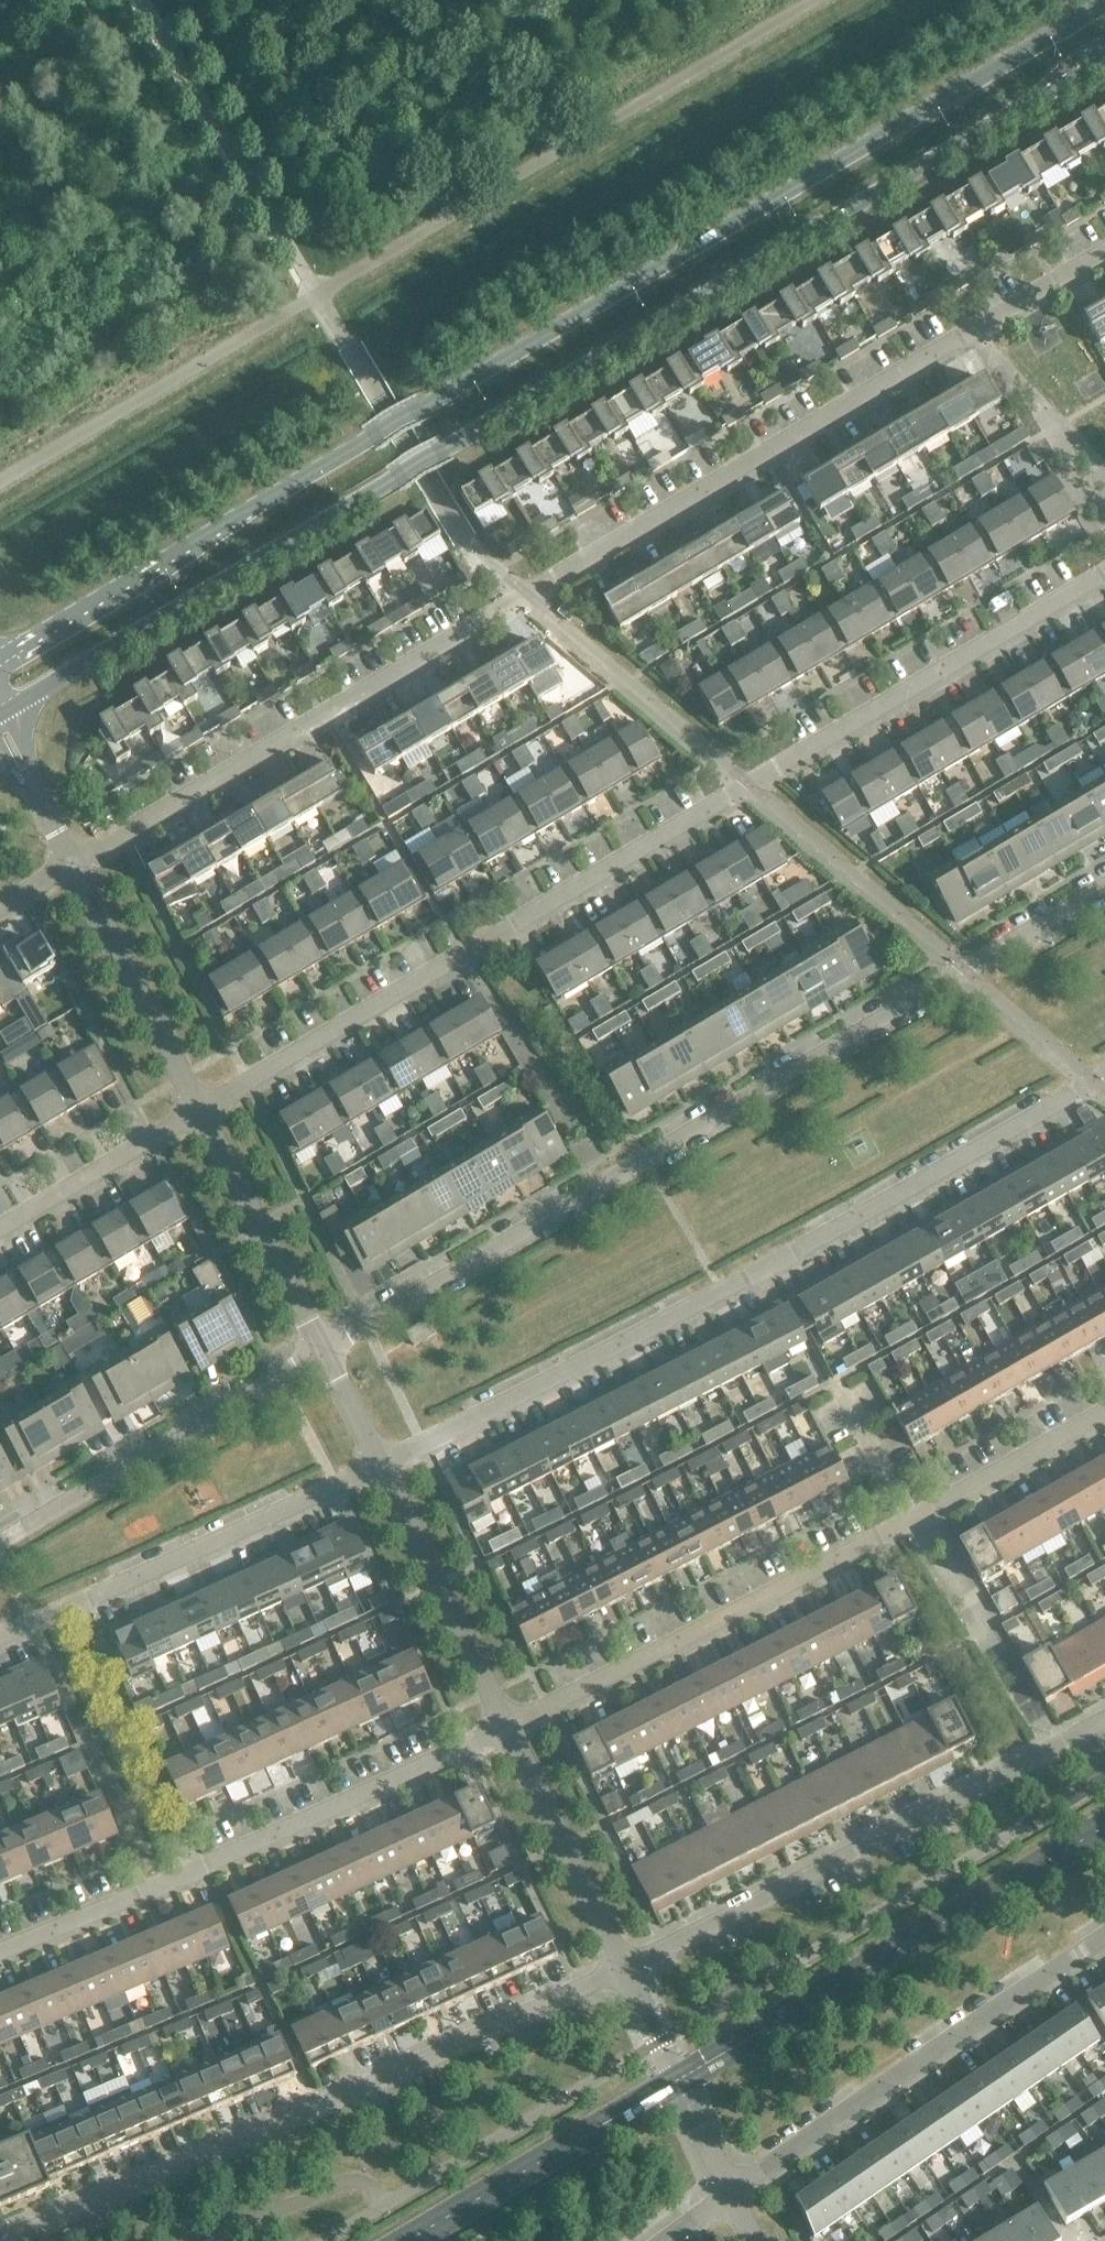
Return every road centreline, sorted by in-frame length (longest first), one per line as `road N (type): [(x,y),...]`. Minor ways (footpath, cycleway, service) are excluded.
road 1 (secondary): [(1104,5),(366,439),(149,582),(20,653)]
road 2 (secondary): [(44,690),(1104,52)]
road 3 (residential): [(69,862),(1104,255)]
road 4 (residential): [(197,1113),(1104,570)]
road 5 (residential): [(321,1350),(1104,888)]
road 6 (residential): [(383,1471),(772,1269),(1104,1074)]
road 7 (residential): [(505,1724),(919,1518),(1104,1410)]
road 8 (residential): [(6,2240),(622,1967)]
road 9 (residential): [(0,1949),(505,1724)]
road 10 (residential): [(622,1967),(1104,1719)]
road 11 (residential): [(730,2192),(1104,1943)]
road 12 (residential): [(0,1643),(383,1471)]
road 13 (residential): [(0,1543),(321,1350)]
road 14 (residential): [(197,1113),(69,862)]
road 15 (residential): [(505,1724),(383,1471)]
road 16 (residential): [(622,1967),(505,1724)]
road 17 (residential): [(321,1350),(197,1113)]
road 18 (residential): [(0,1229),(197,1113)]
road 19 (residential): [(383,1471),(321,1350)]
road 20 (residential): [(675,2081),(622,1967)]
road 21 (unclassified): [(730,2192),(675,2081)]

